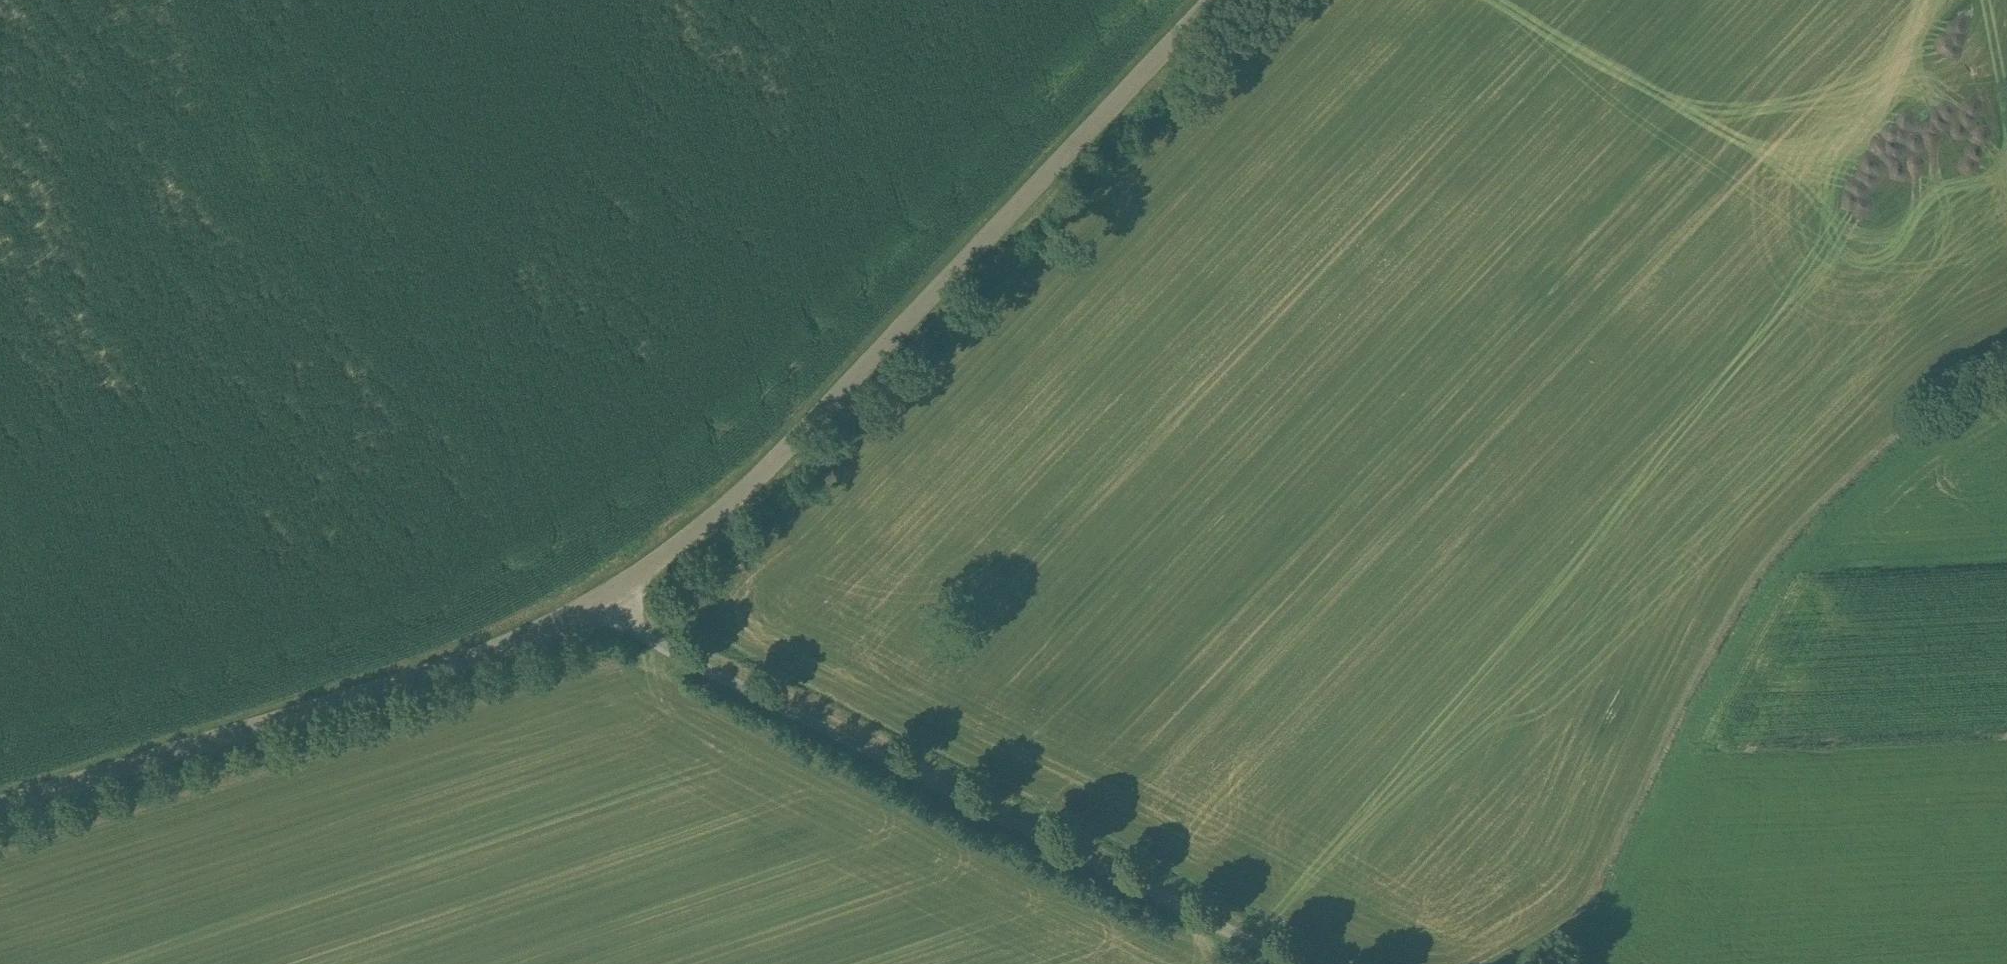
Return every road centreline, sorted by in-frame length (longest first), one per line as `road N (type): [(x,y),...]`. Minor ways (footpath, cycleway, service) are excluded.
road 1 (unclassified): [(1218,0),(745,488),(610,590)]
road 2 (unclassified): [(1291,963),(673,653),(610,590)]
road 3 (unclassified): [(610,590),(533,628),(0,804)]

